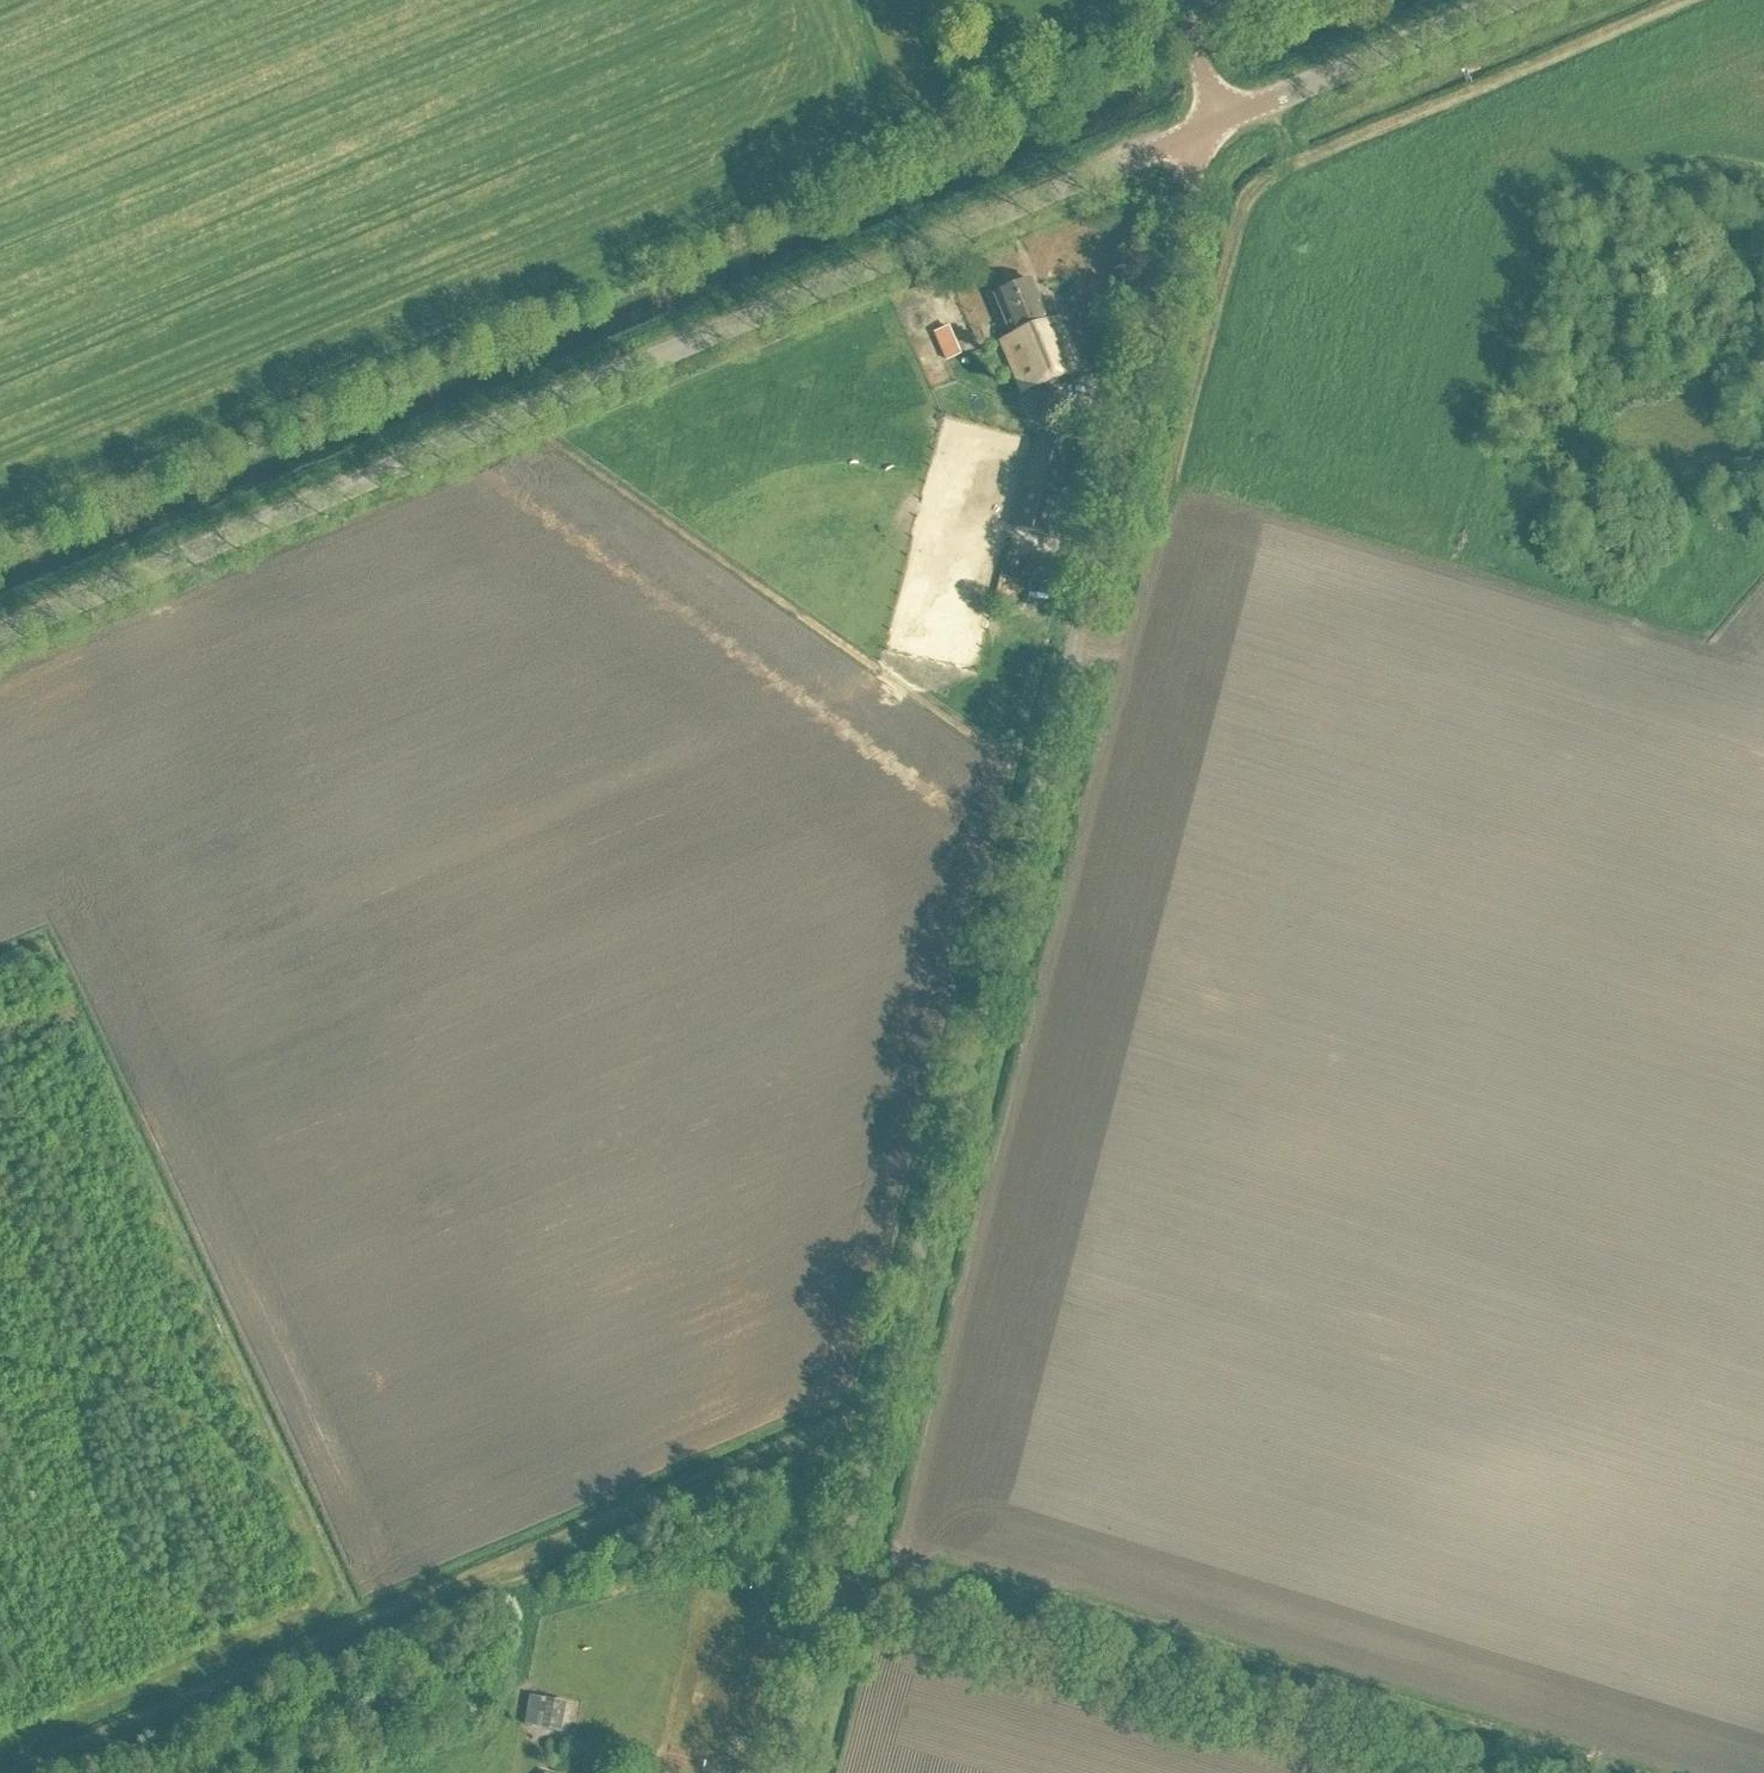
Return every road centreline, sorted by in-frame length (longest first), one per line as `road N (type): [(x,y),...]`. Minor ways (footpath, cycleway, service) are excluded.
road 1 (unclassified): [(1208,126),(783,1772)]
road 2 (unclassified): [(1208,126),(0,634)]
road 3 (track): [(831,1590),(1437,1772)]
road 4 (unclassified): [(1508,0),(1208,126)]
road 5 (unclassified): [(1208,126),(1205,82),(1179,0)]

